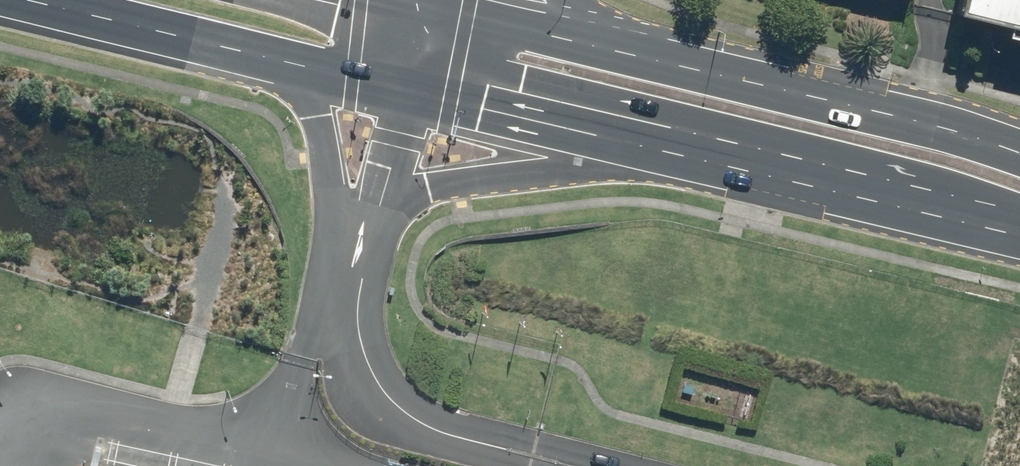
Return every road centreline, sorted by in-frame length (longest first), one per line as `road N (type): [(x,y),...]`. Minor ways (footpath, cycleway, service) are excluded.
road 1 (secondary): [(647,143),(459,184),(408,209),(366,248),(316,116),(267,56)]
road 2 (secondary): [(1019,232),(647,143)]
road 3 (secondary): [(698,69),(1019,154)]
road 4 (secondary): [(448,8),(698,69)]
road 5 (secondary): [(647,143),(408,91)]
road 6 (secondary): [(267,56),(39,0)]
road 7 (secondary): [(568,0),(698,69)]
road 8 (secondary): [(408,91),(267,56)]

